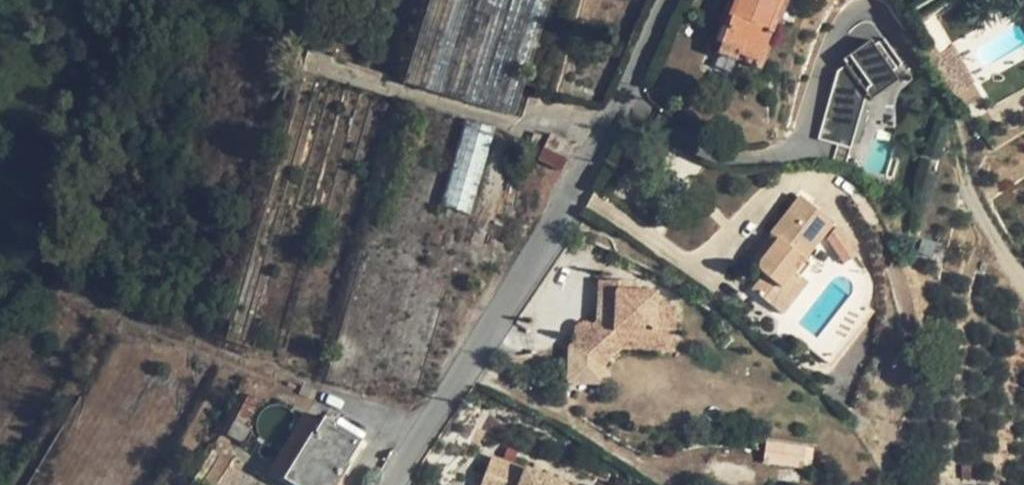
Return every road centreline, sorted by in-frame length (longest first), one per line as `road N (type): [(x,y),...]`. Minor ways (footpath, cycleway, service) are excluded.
road 1 (residential): [(670,0),(387,484)]

